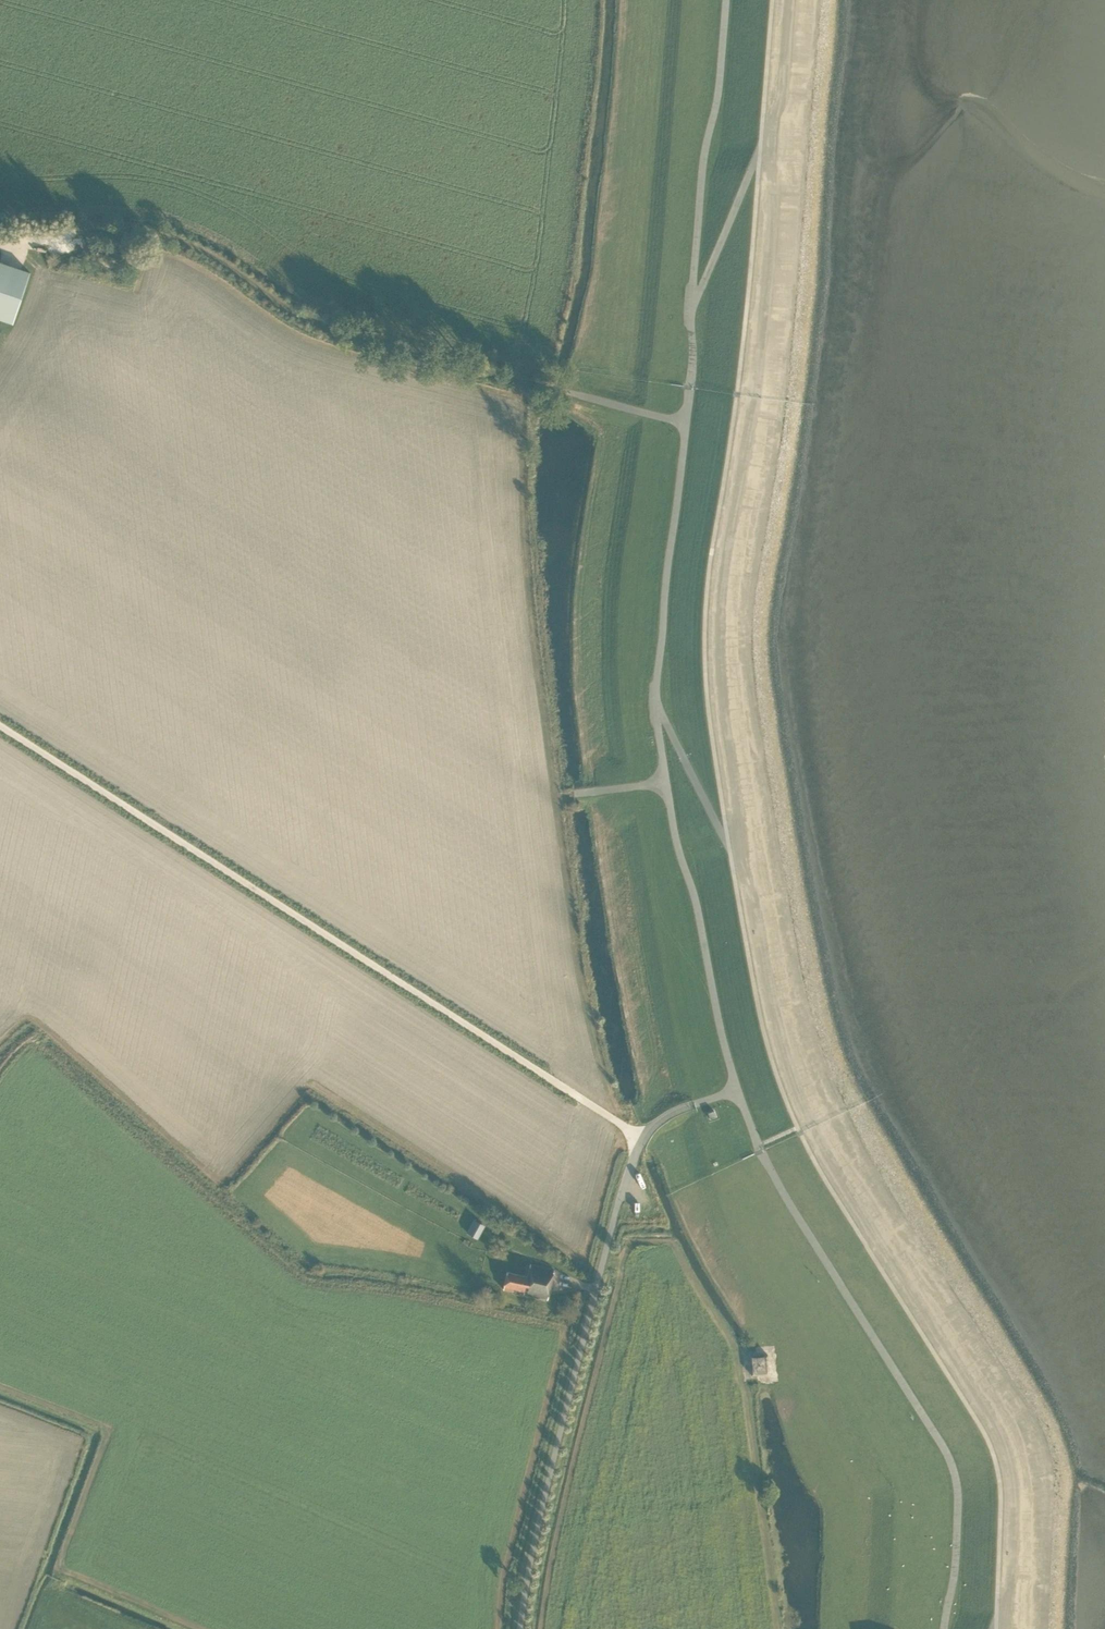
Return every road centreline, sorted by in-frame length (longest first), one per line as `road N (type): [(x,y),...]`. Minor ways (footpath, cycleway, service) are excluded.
road 1 (unclassified): [(738,1090),(668,1116),(637,1151),(541,1515),(520,1628)]
road 2 (track): [(554,389),(343,333),(185,242),(72,232)]

